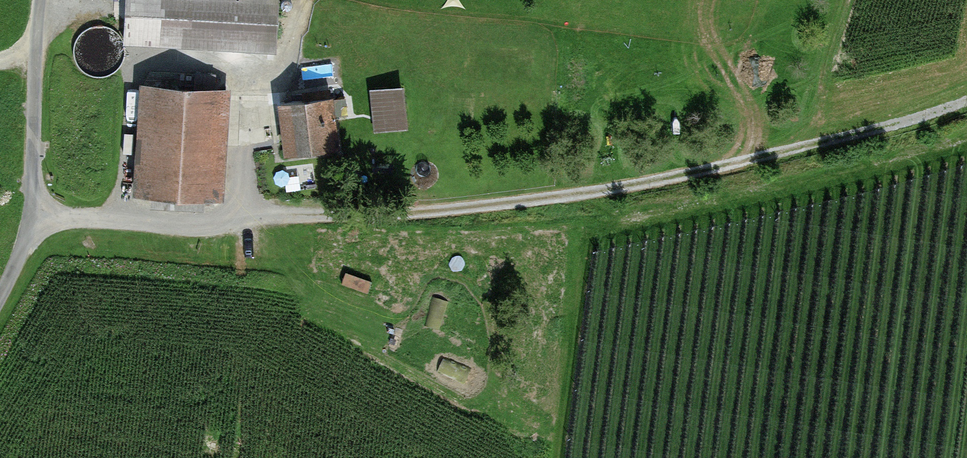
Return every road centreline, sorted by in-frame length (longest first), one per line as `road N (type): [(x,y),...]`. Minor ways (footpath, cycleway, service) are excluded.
road 1 (track): [(966,104),(748,161),(496,203),(188,224),(41,214)]
road 2 (unclassified): [(0,297),(41,214),(42,0)]
road 3 (track): [(777,0),(748,161)]

